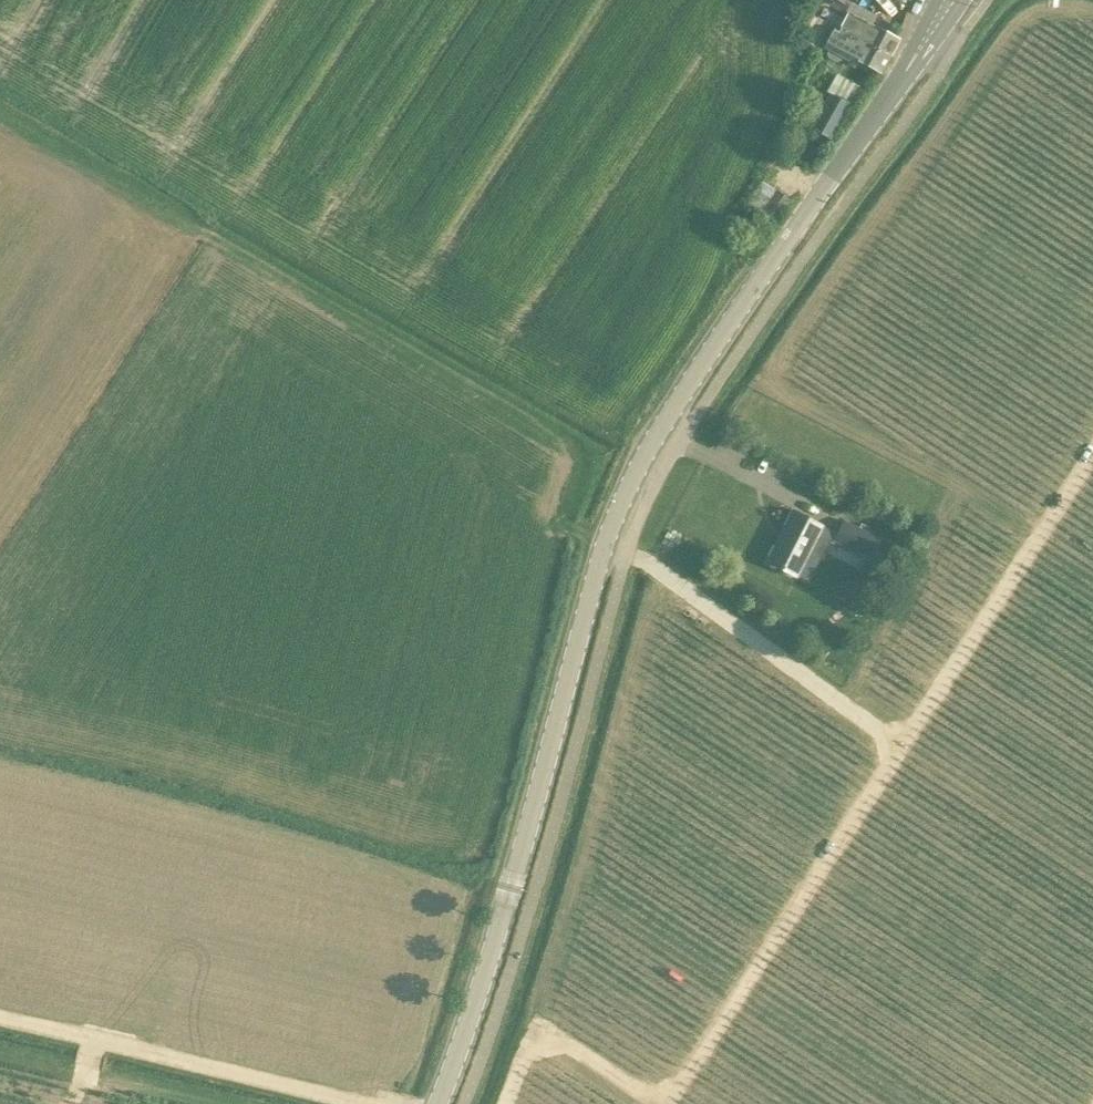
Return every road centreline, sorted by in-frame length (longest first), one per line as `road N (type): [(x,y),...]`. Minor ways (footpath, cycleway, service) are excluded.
road 1 (tertiary): [(437,1103),(471,1016),(604,542),(632,475),(914,57)]

